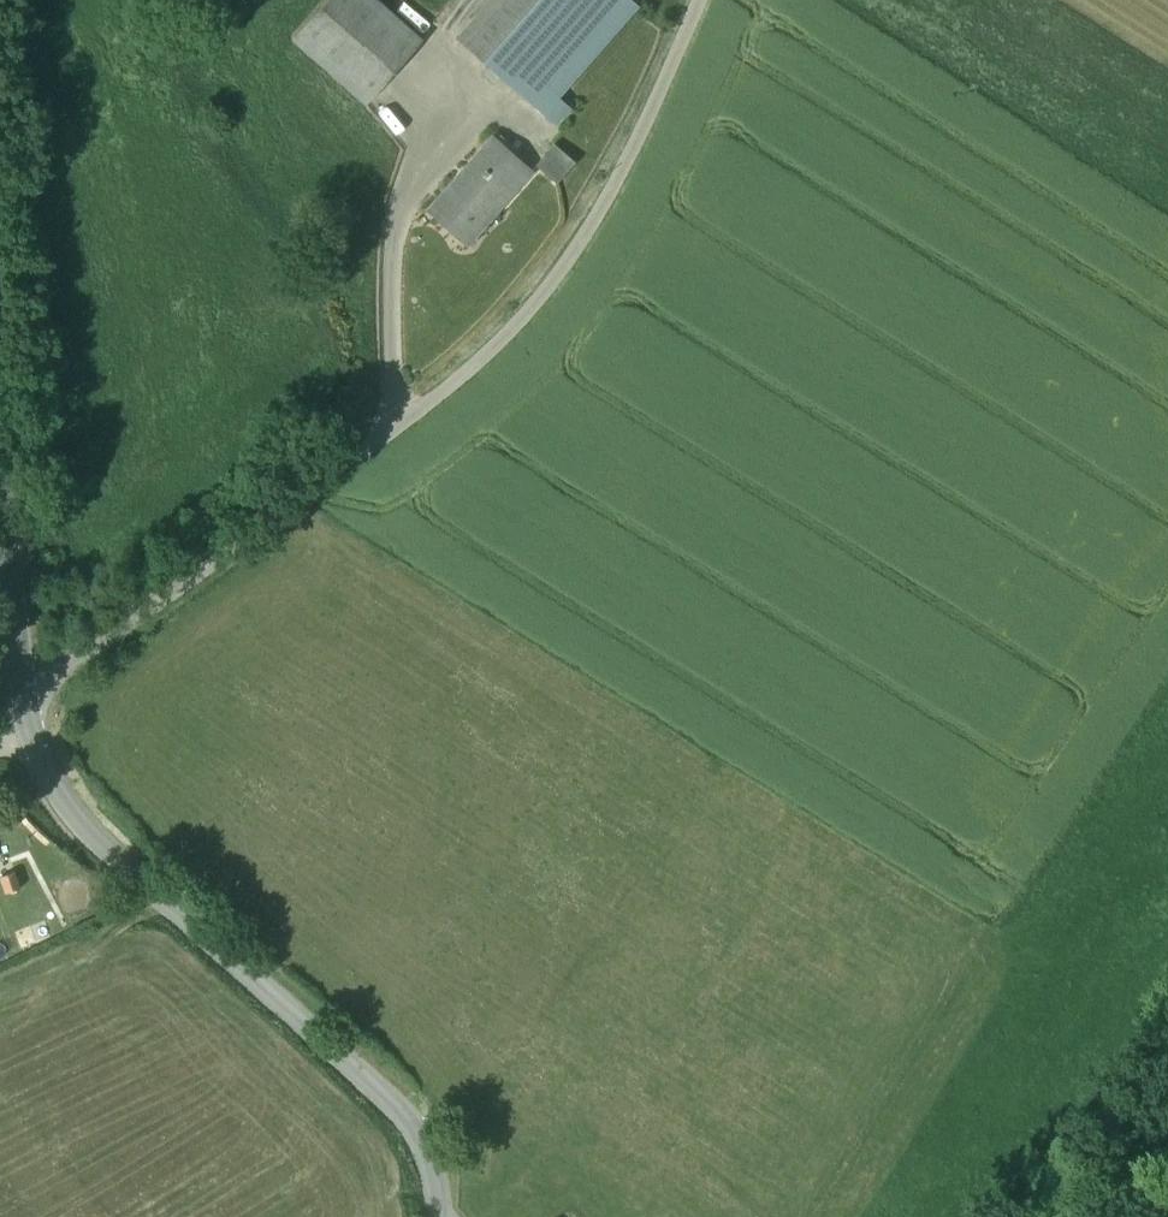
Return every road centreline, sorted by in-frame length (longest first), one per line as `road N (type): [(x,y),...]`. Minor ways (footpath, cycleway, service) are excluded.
road 1 (tertiary): [(26,729),(54,789),(84,821),(402,1118),(429,1168),(438,1216)]
road 2 (track): [(398,427),(503,342),(555,287),(615,195),(701,0)]
road 3 (tertiary): [(0,480),(26,729)]

